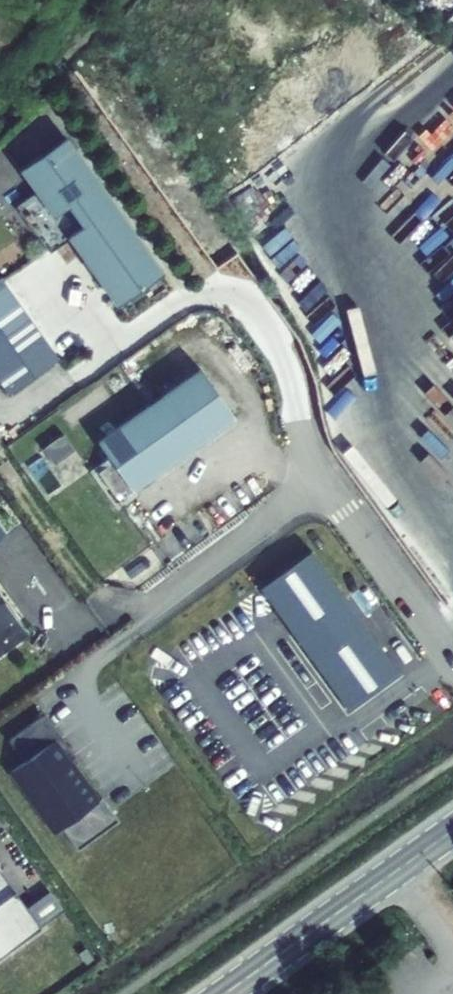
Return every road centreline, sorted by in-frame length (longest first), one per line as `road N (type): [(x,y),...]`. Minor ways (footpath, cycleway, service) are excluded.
road 1 (unclassified): [(452,662),(317,475),(283,364),(228,282)]
road 2 (secondary): [(452,831),(224,993)]

